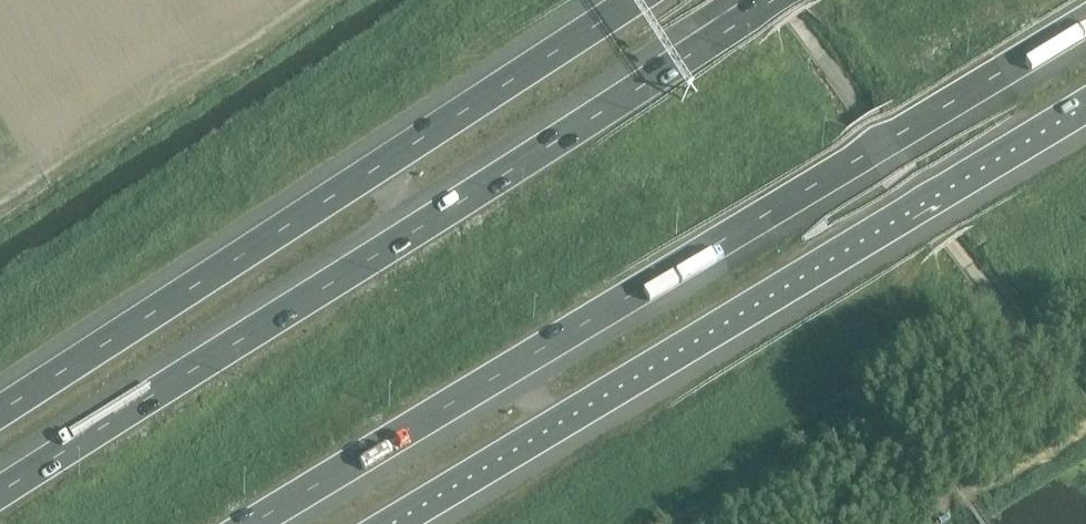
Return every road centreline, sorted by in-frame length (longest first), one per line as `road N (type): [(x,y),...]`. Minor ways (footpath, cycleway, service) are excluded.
road 1 (motorway): [(252,523),(1085,22)]
road 2 (motorway): [(775,0),(0,493)]
road 3 (motorway): [(390,523),(1085,105)]
road 4 (motorway): [(633,0),(0,410)]

